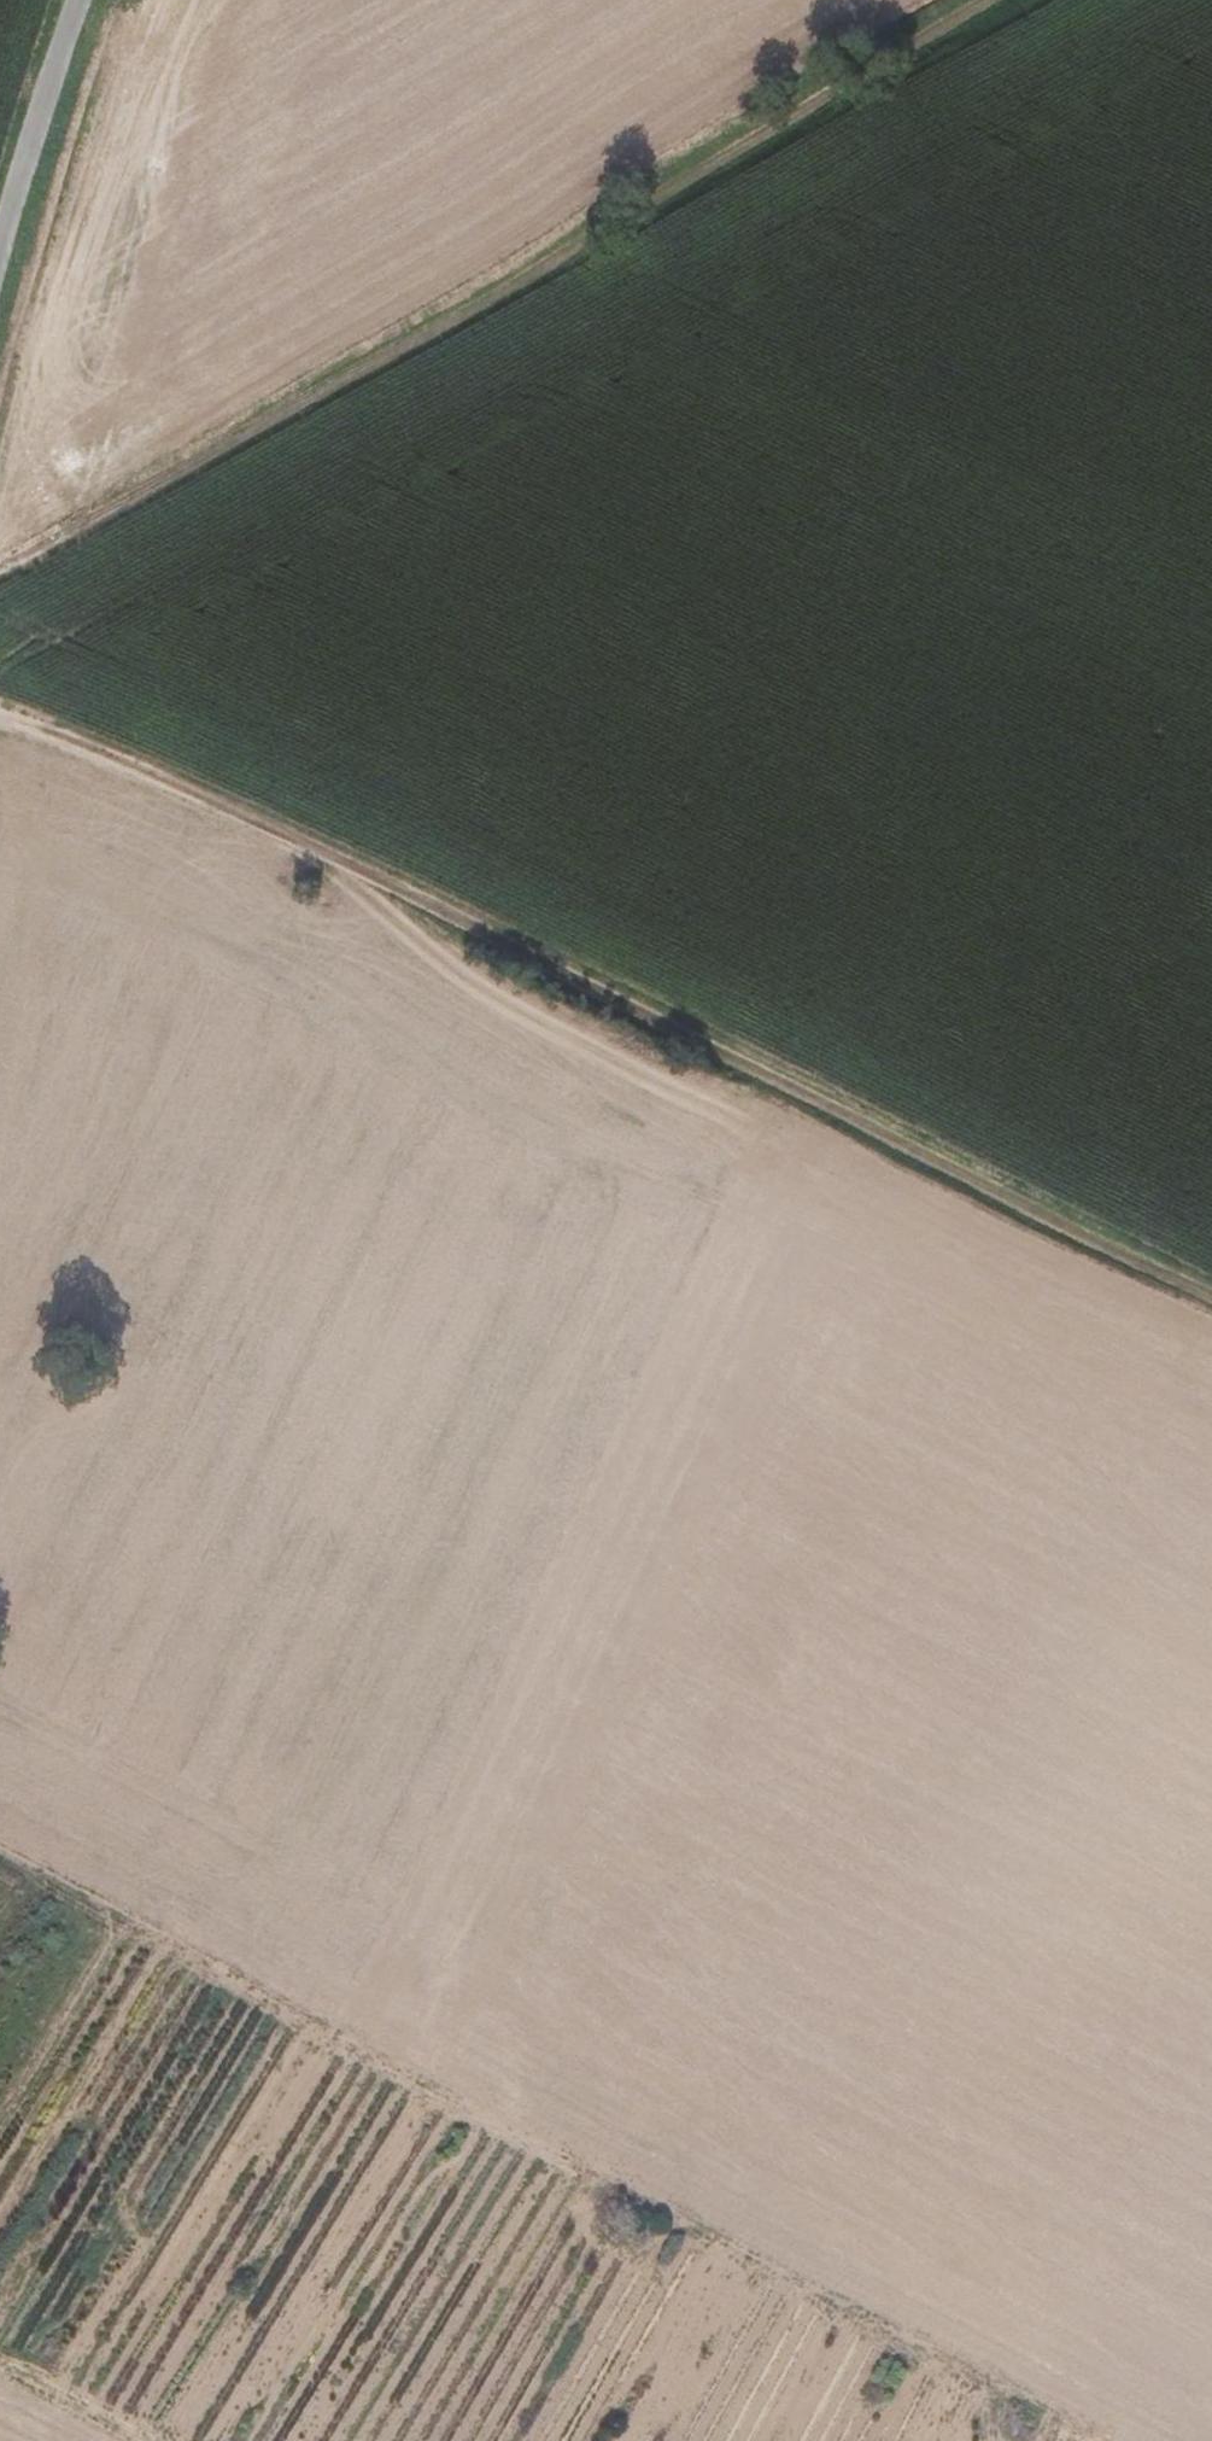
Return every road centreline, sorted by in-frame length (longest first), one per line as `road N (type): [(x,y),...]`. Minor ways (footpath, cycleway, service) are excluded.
road 1 (track): [(0,721),(141,766),(792,1109),(1211,1305)]
road 2 (track): [(990,0),(0,564)]
road 3 (unclassified): [(73,0),(0,194)]

